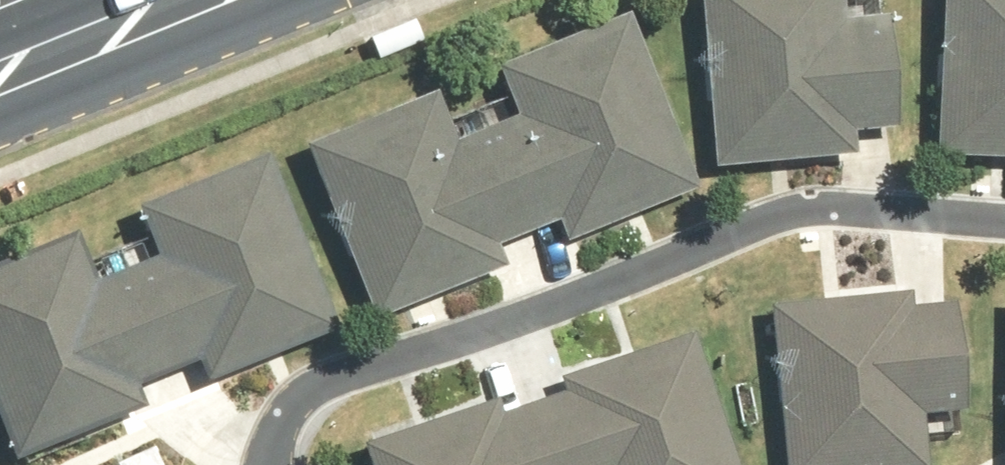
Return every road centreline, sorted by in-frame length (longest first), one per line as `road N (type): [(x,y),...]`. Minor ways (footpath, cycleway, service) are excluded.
road 1 (residential): [(273,464),(289,400),(310,380),(804,209),(1004,220)]
road 2 (secondary): [(0,74),(180,0)]

